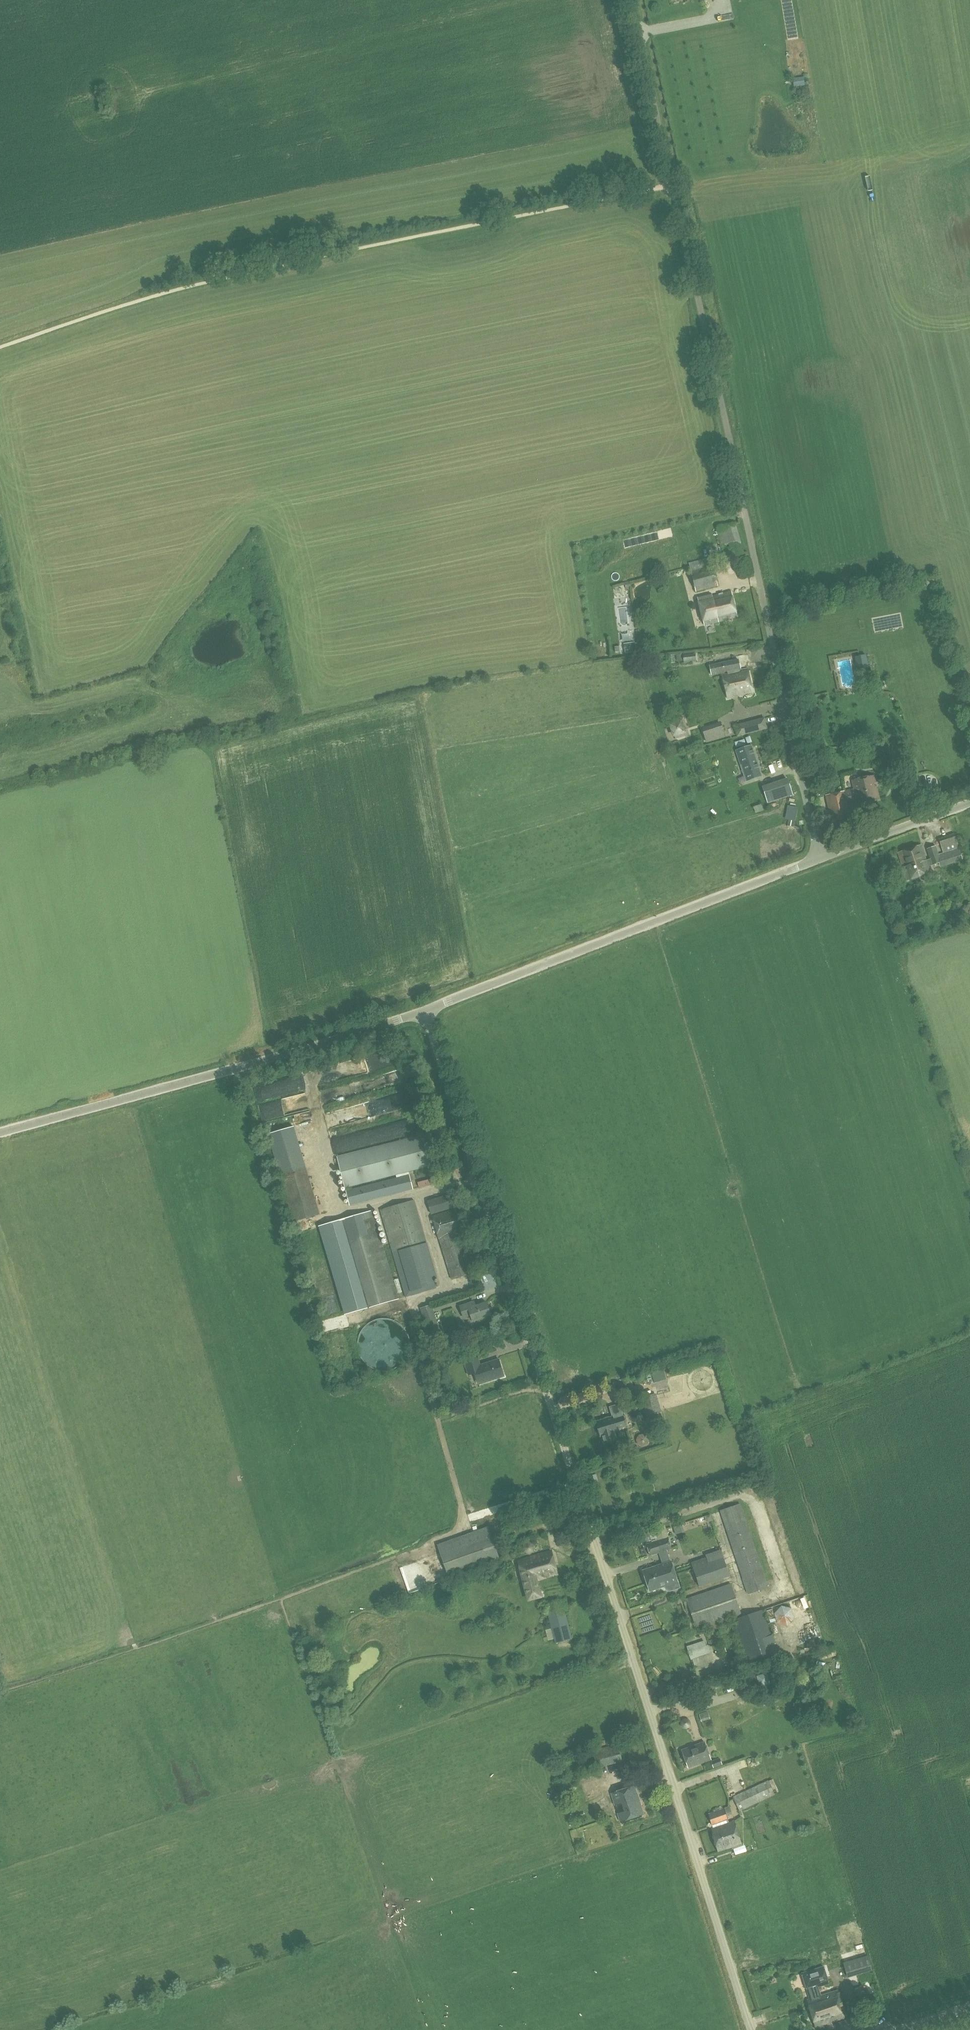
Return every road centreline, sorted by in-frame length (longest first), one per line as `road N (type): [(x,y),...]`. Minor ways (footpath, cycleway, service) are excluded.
road 1 (unclassified): [(750,2029),(422,1013)]
road 2 (unclassified): [(820,857),(634,0)]
road 3 (unclassified): [(0,1132),(422,1013)]
road 4 (unclassified): [(422,1013),(820,857)]
road 5 (unclassified): [(820,857),(969,802)]

